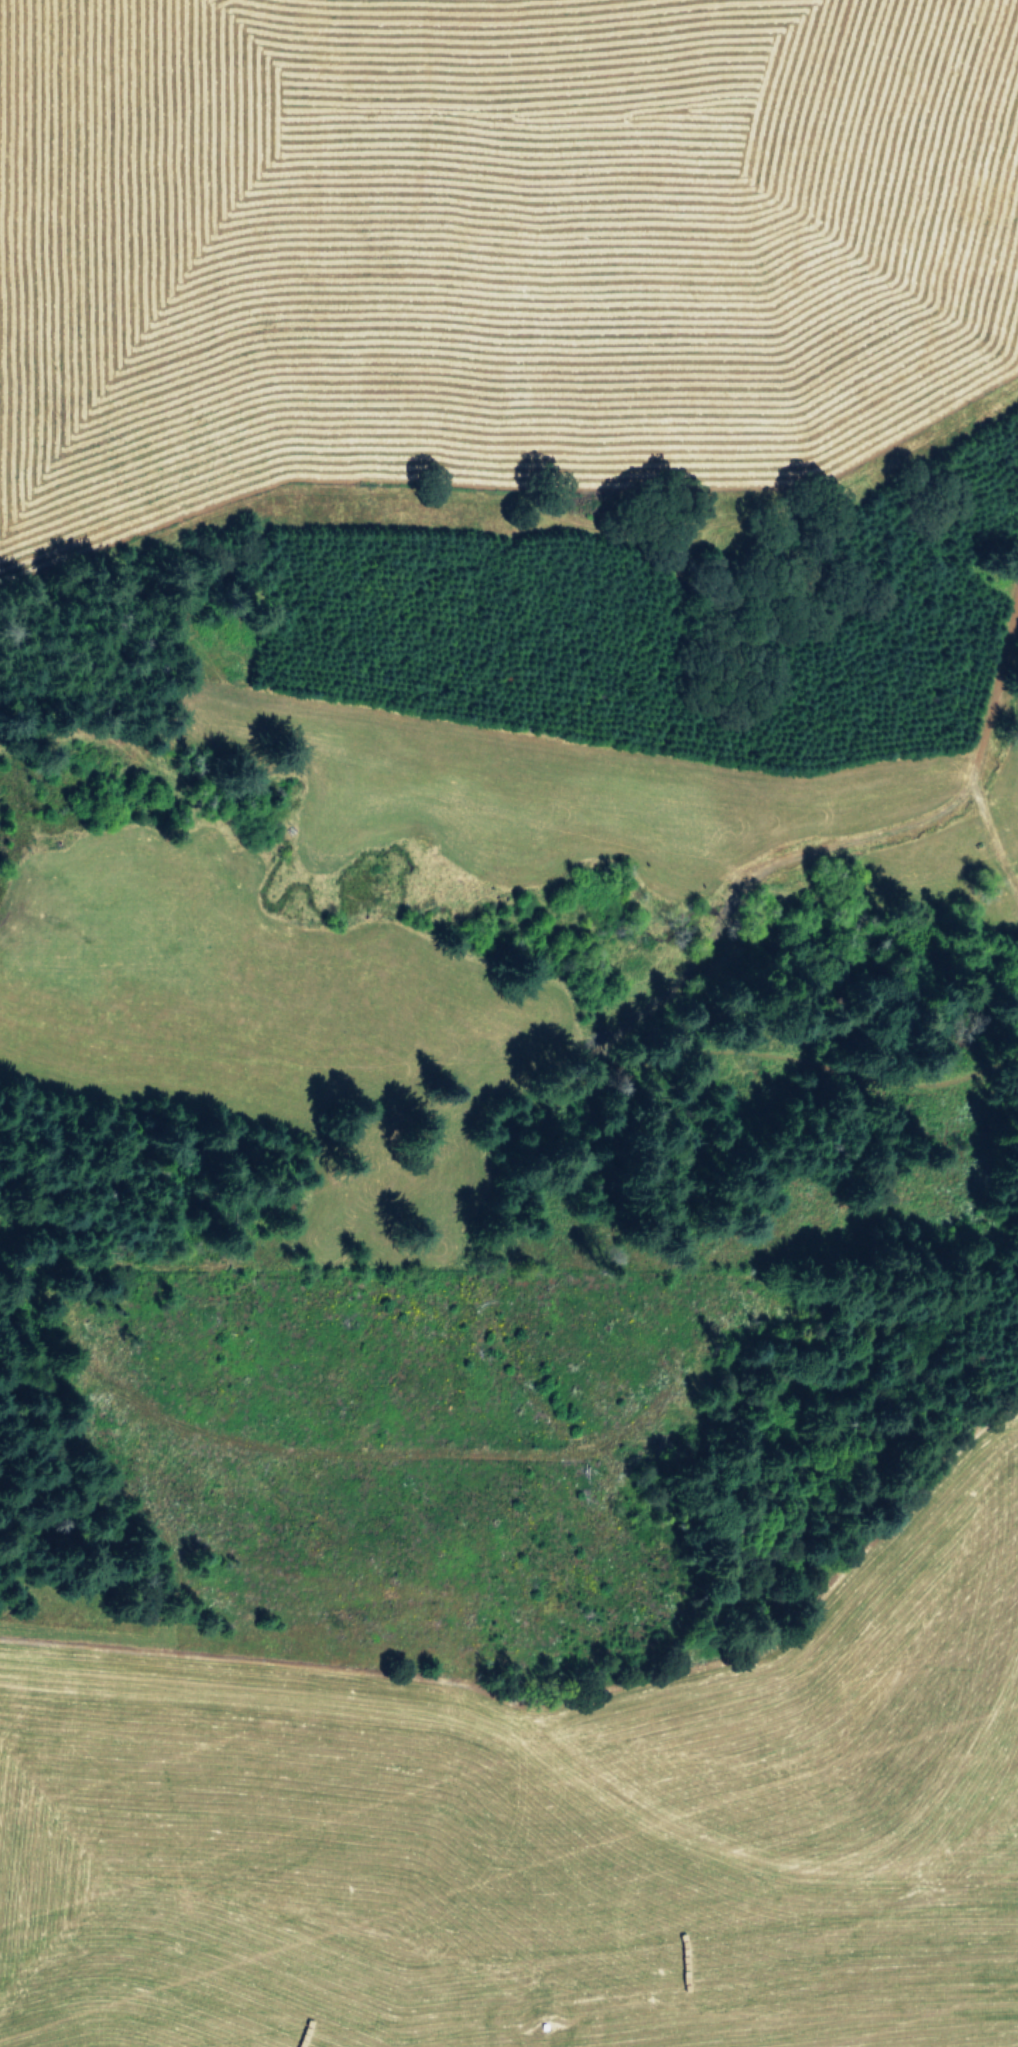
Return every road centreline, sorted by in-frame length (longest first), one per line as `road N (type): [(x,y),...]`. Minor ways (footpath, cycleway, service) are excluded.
road 1 (track): [(970,774),(940,810),(896,829),(719,875),(423,804),(334,764)]
road 2 (track): [(1017,586),(970,774),(1017,910)]

